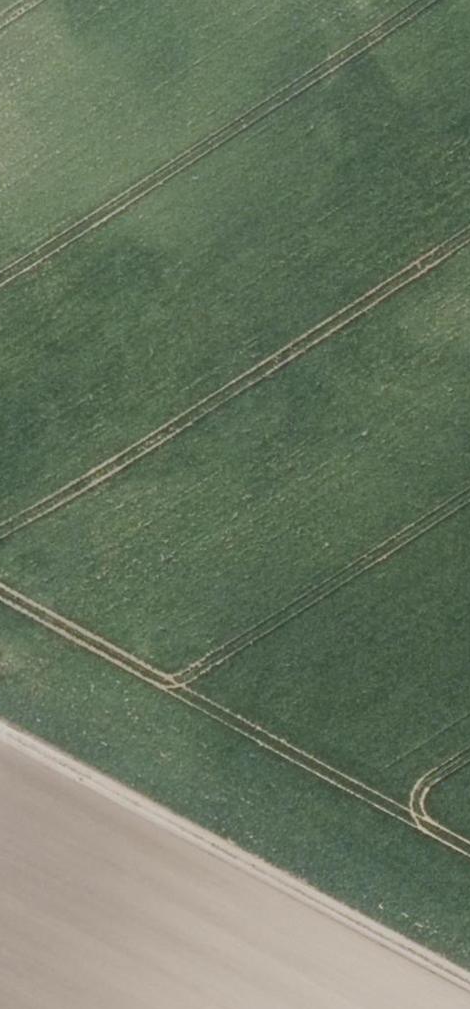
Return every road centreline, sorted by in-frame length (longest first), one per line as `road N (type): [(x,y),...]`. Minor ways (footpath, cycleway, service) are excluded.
road 1 (track): [(469,985),(0,731)]

